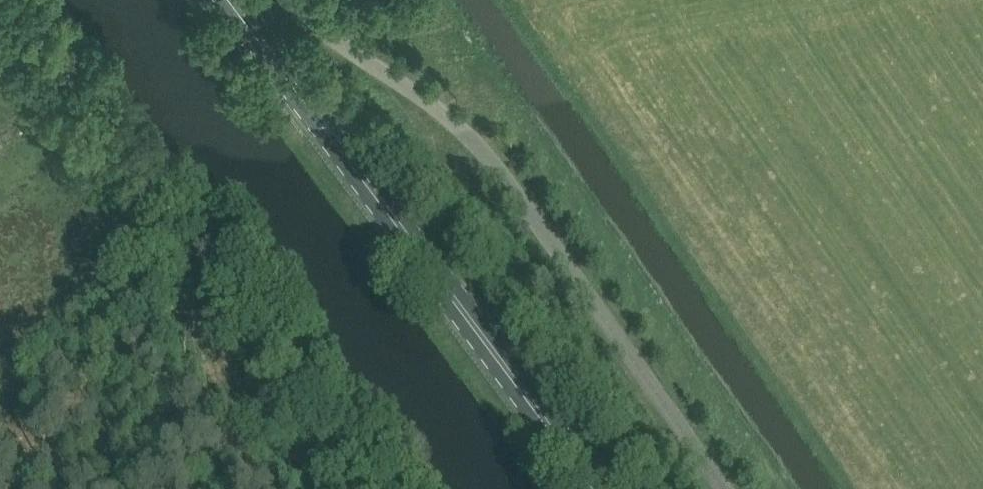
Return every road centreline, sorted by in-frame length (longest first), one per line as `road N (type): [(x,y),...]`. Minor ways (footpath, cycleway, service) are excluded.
road 1 (unclassified): [(726,488),(509,178),(462,124),(407,93),(299,0)]
road 2 (primary): [(596,488),(232,0)]
road 3 (track): [(0,23),(355,488)]

